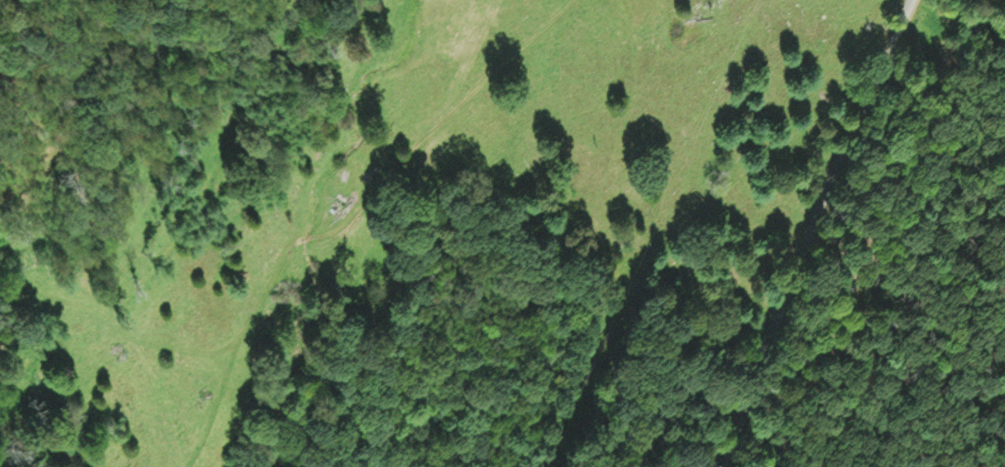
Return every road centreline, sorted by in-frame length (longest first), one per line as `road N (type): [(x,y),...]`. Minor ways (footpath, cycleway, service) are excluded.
road 1 (track): [(569,0),(342,226),(291,249),(184,466)]
road 2 (residential): [(728,466),(912,0)]
road 3 (track): [(242,338),(183,349),(159,344),(0,279)]

